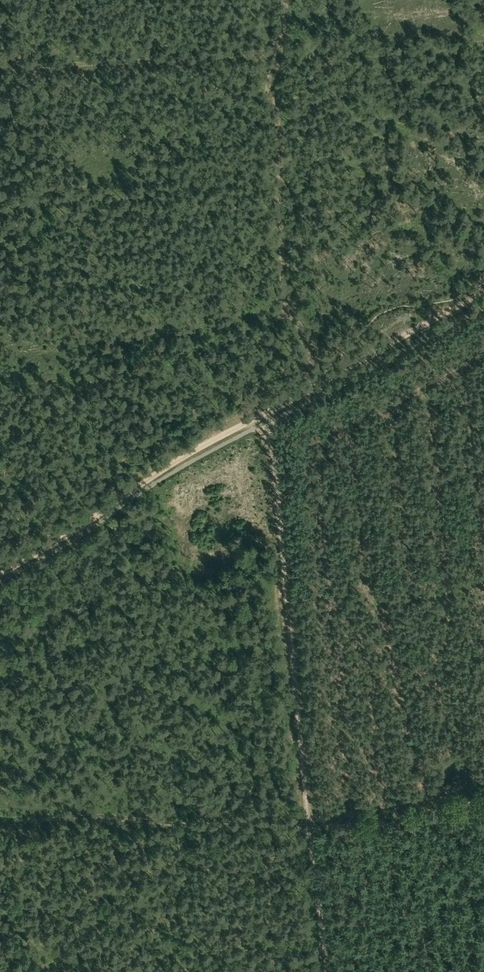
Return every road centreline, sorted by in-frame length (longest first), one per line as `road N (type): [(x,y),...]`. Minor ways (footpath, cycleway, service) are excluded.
road 1 (track): [(266,423),(326,971)]
road 2 (track): [(0,574),(262,414)]
road 3 (track): [(262,414),(483,291)]

